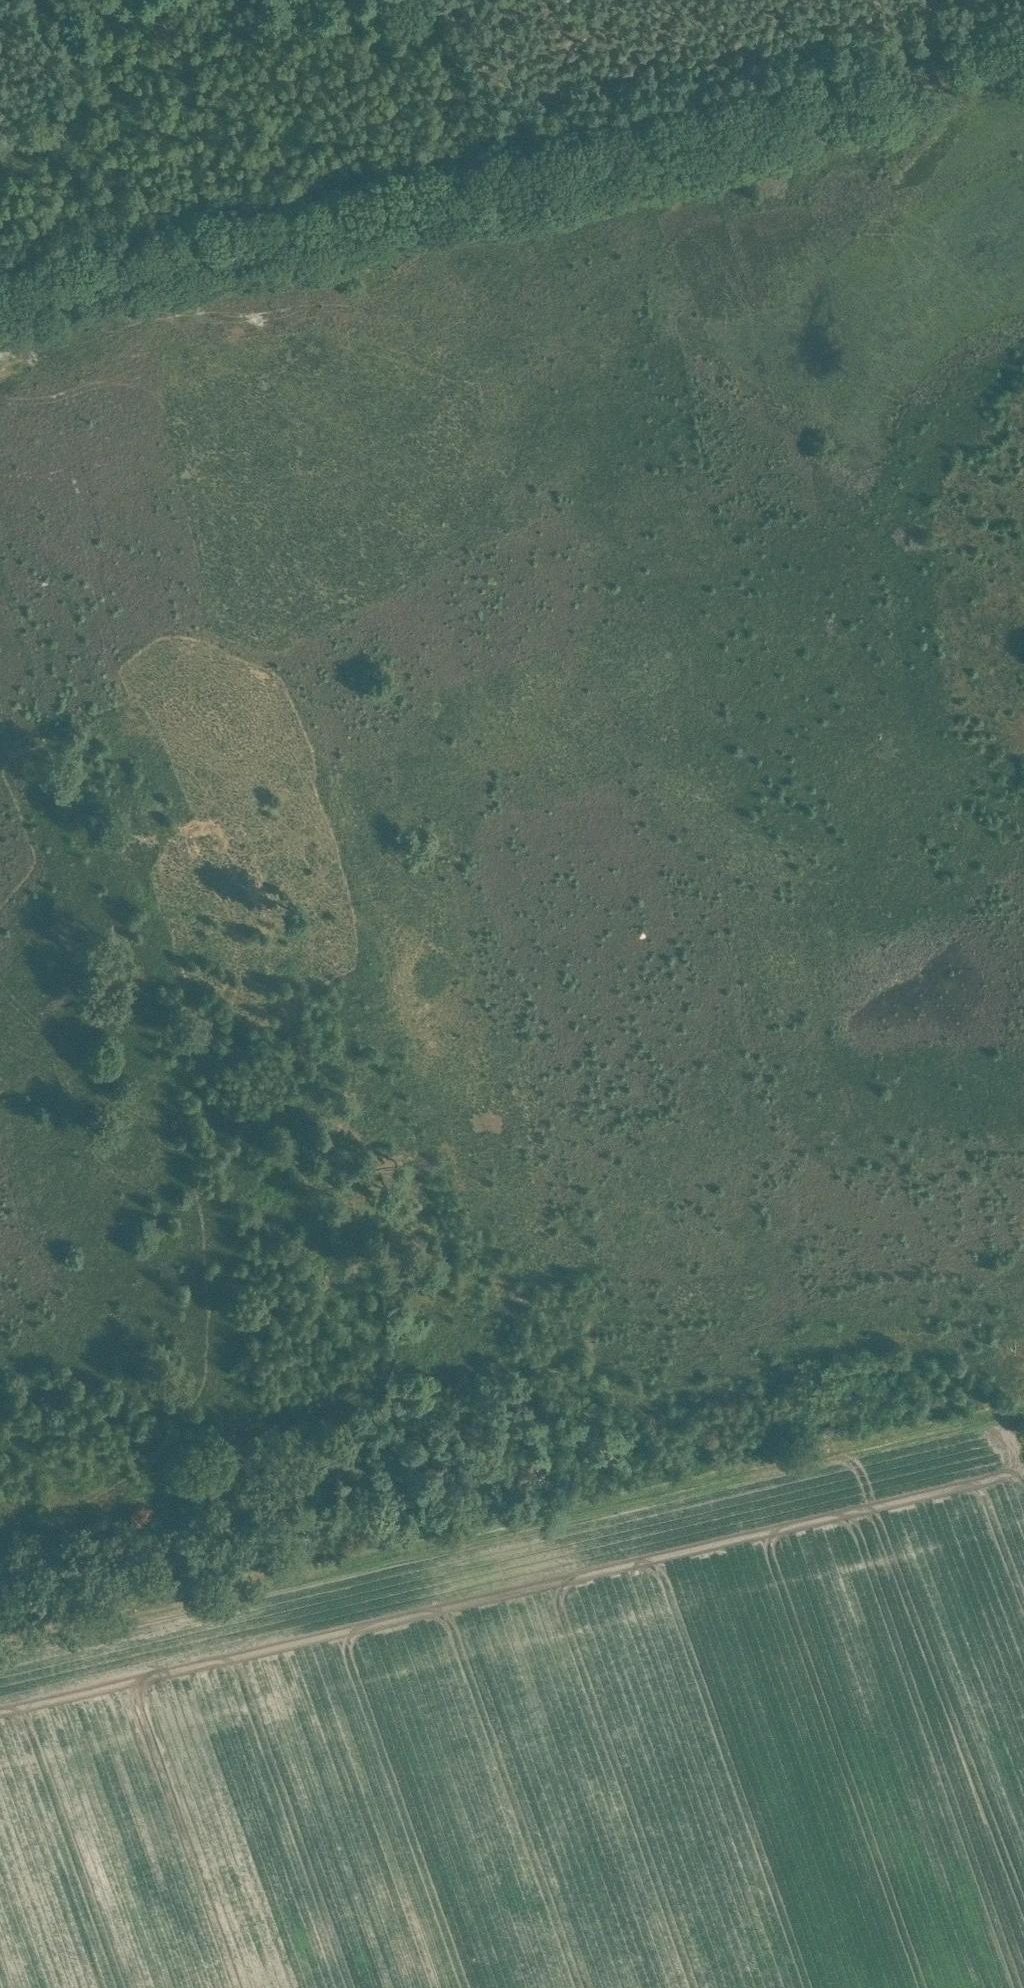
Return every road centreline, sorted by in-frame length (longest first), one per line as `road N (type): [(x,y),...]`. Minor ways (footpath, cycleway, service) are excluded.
road 1 (track): [(0,297),(1023,56)]

